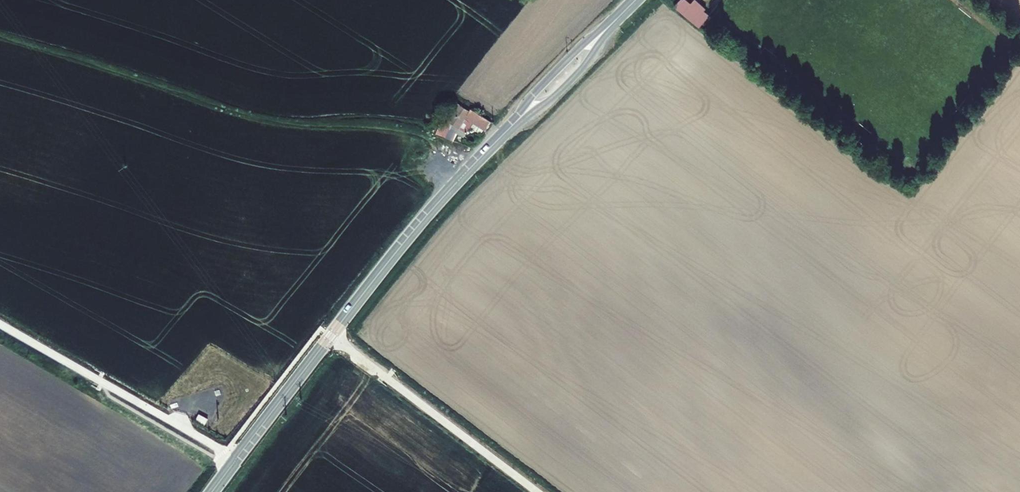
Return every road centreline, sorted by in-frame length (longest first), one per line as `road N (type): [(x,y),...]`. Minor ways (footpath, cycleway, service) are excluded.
road 1 (tertiary): [(211,491),(419,222),(635,0)]
road 2 (track): [(538,491),(331,335)]
road 3 (track): [(228,452),(103,383)]

